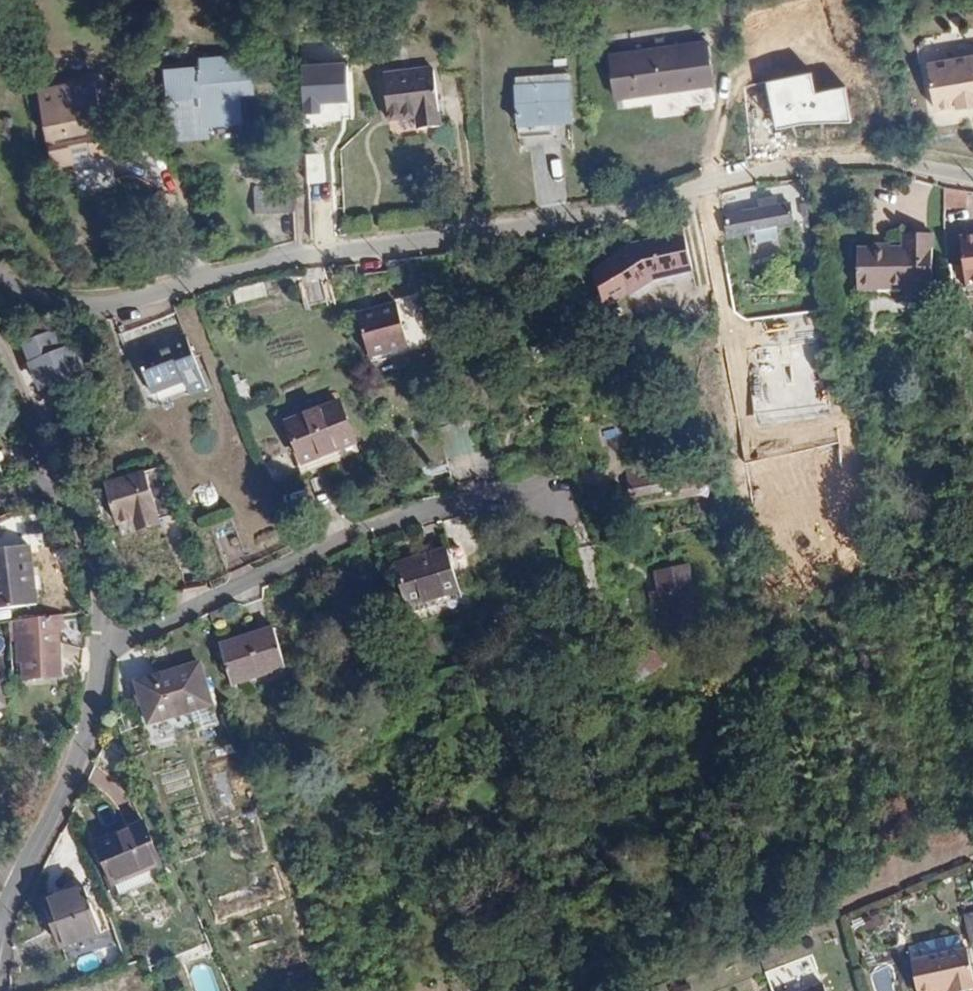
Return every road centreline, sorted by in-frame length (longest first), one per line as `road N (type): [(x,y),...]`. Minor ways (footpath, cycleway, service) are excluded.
road 1 (residential): [(0,291),(99,308),(264,261),(460,241),(821,163),(894,166),(972,182)]
road 2 (residential): [(102,646),(460,502)]
road 3 (residential): [(102,646),(82,745),(0,920)]
road 4 (residential): [(65,487),(92,571),(102,646)]
road 5 (residential): [(0,362),(65,487)]

